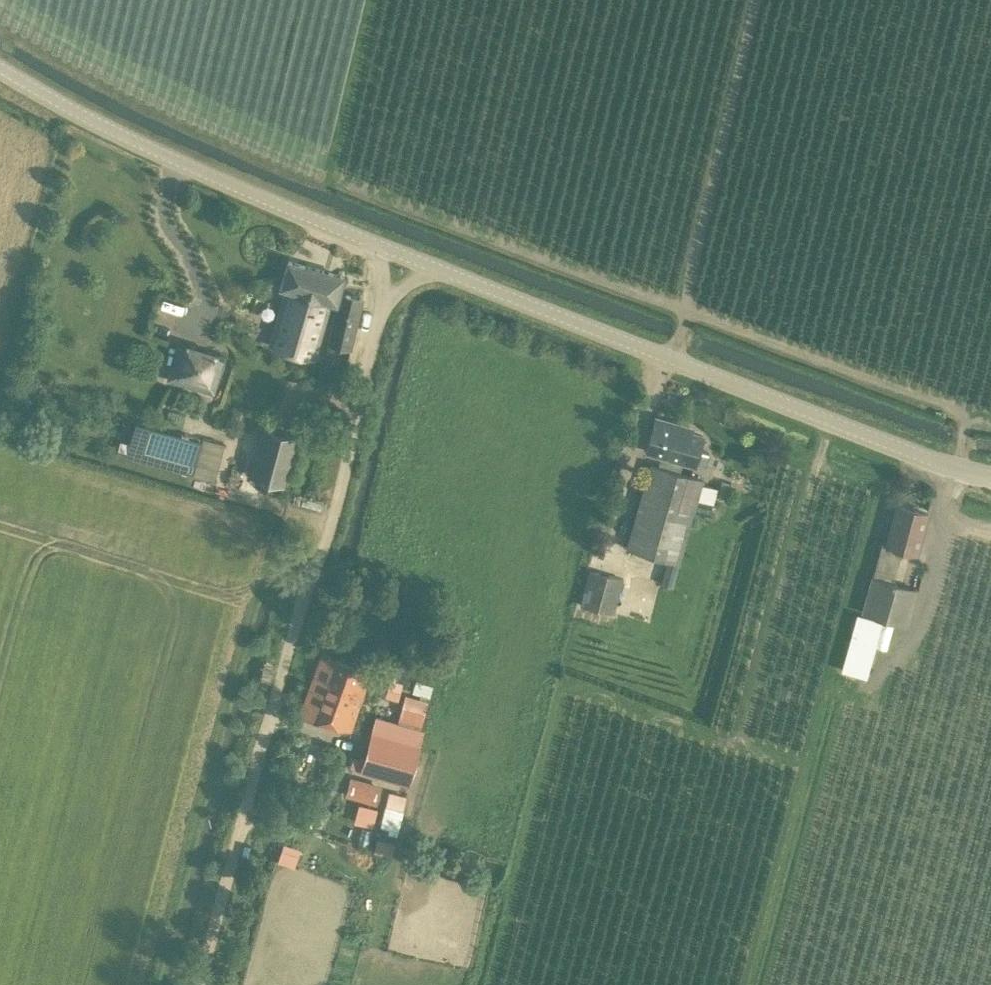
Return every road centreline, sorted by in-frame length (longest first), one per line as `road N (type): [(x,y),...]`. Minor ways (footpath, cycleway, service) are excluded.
road 1 (unclassified): [(400,258),(375,320),(326,545),(209,984)]
road 2 (tertiary): [(400,258),(664,361),(990,475)]
road 3 (tertiary): [(0,66),(178,163),(400,258)]

